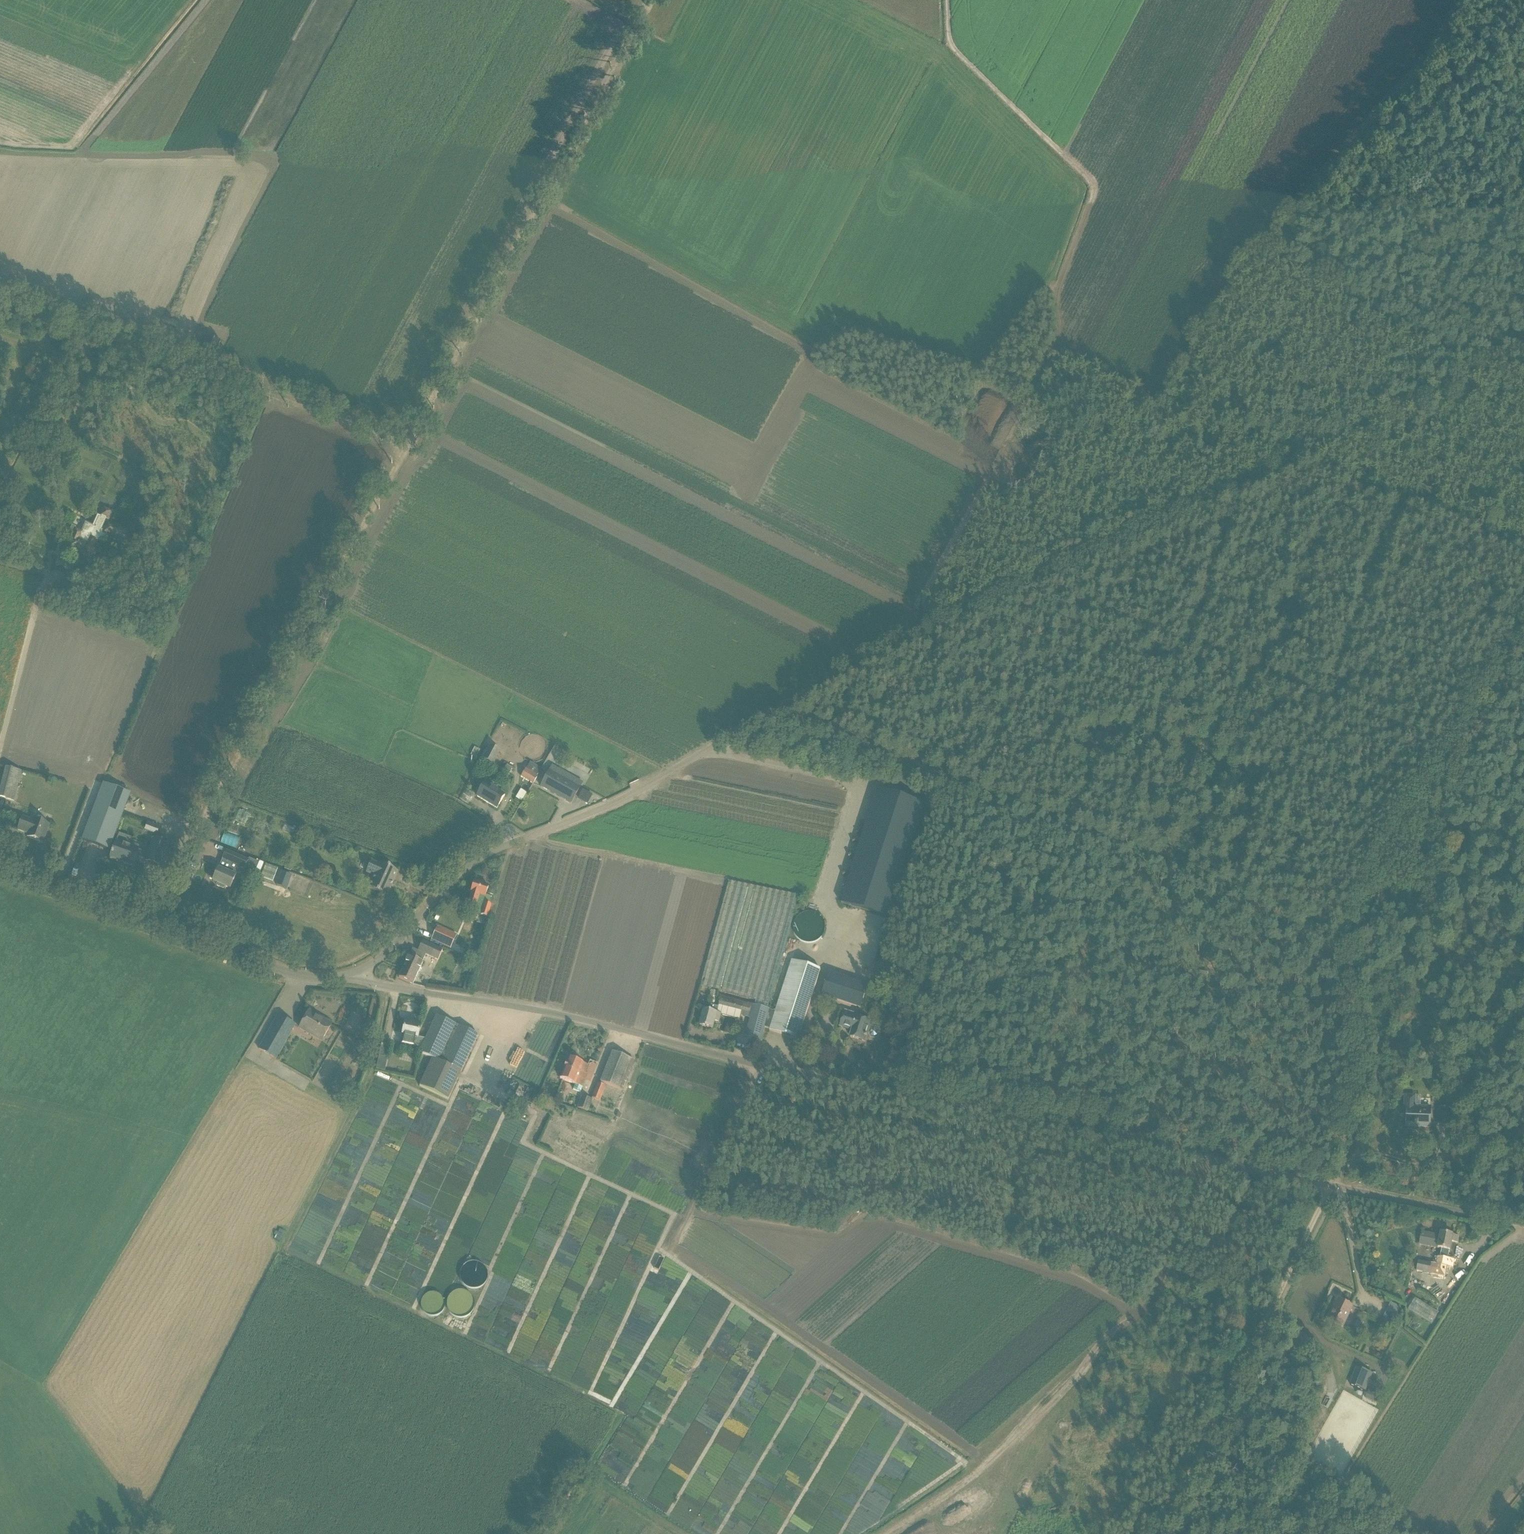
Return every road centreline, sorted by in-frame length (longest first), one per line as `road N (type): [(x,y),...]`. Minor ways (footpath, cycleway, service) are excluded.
road 1 (unclassified): [(1332,1187),(945,1111),(561,1016),(375,988),(353,977)]
road 2 (track): [(785,707),(978,602),(1523,355)]
road 3 (track): [(1077,559),(1193,343),(1240,276),(1326,190),(1437,58),(1471,0)]
road 4 (track): [(1523,615),(1358,917),(1353,1080),(1332,1187)]
road 5 (unclassified): [(353,977),(475,855),(611,806),(785,707)]
road 6 (track): [(1161,1533),(1332,1187)]
road 7 (unclassified): [(353,977),(303,976),(223,955),(0,865)]
road 8 (unclassified): [(1332,1187),(1523,1225)]

